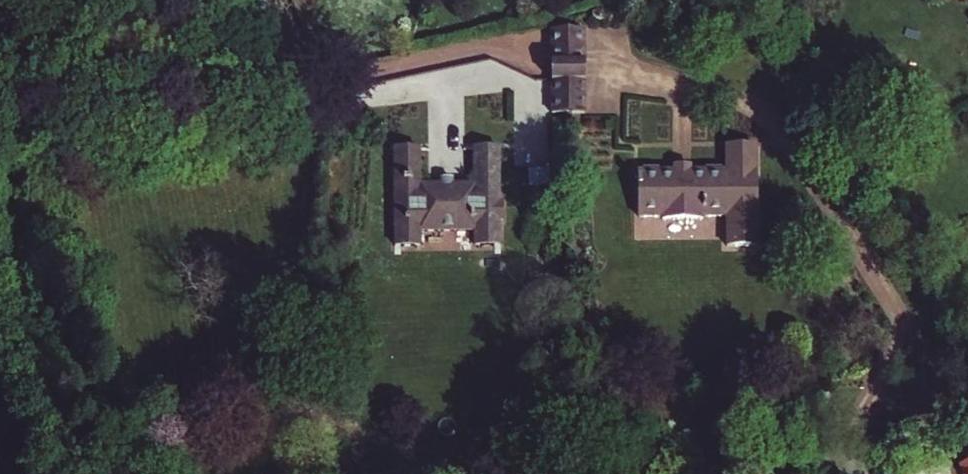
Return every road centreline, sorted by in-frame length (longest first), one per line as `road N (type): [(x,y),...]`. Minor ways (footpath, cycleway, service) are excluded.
road 1 (residential): [(260,0),(306,109),(530,64)]

